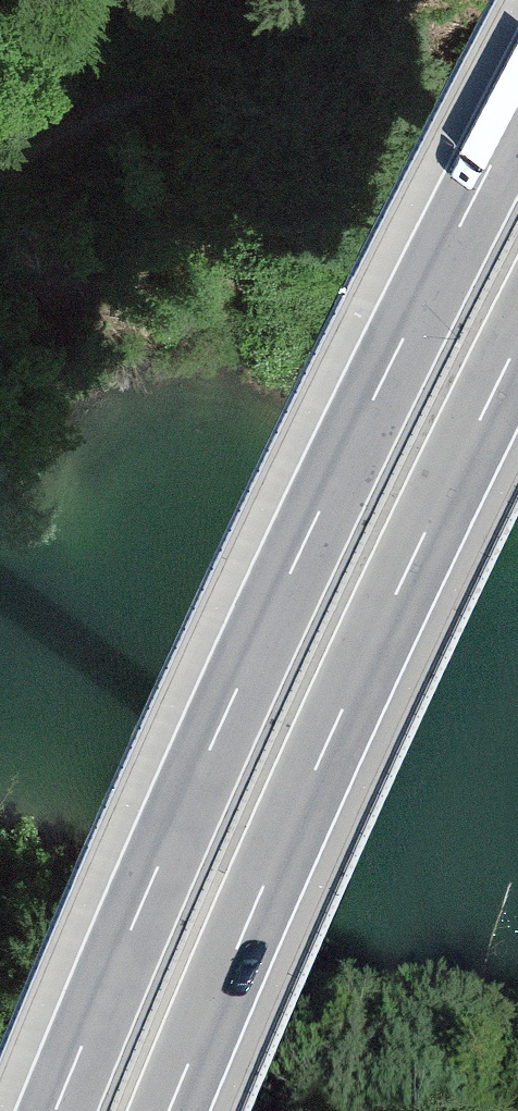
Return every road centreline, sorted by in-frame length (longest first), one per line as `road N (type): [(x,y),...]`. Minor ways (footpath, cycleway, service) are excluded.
road 1 (motorway): [(517,108),(212,750),(57,1110)]
road 2 (motorway): [(171,1110),(308,789),(517,344)]

